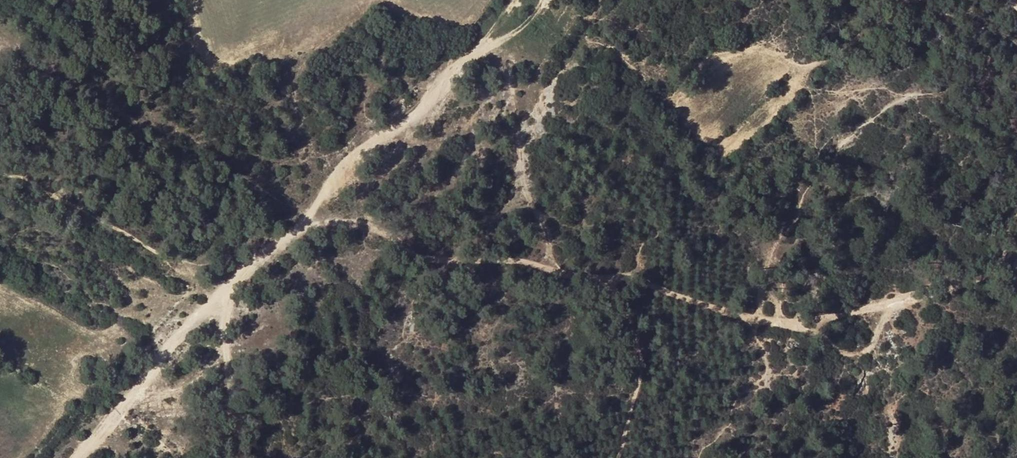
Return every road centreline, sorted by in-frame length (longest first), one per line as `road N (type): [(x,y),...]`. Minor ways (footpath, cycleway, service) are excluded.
road 1 (track): [(1016,243),(972,282),(901,302),(870,348),(857,354),(819,328),(717,308),(631,272),(558,269),(502,252),(444,257),(375,225),(307,215)]
road 2 (track): [(83,457),(215,298),(307,215),(370,139),(425,107),(525,0)]
road 3 (track): [(489,38),(517,99),(520,181),(555,239),(558,269)]
road 4 (track): [(621,457),(645,355),(623,294),(631,272)]
road 5 (track): [(215,298),(230,342),(241,457)]

